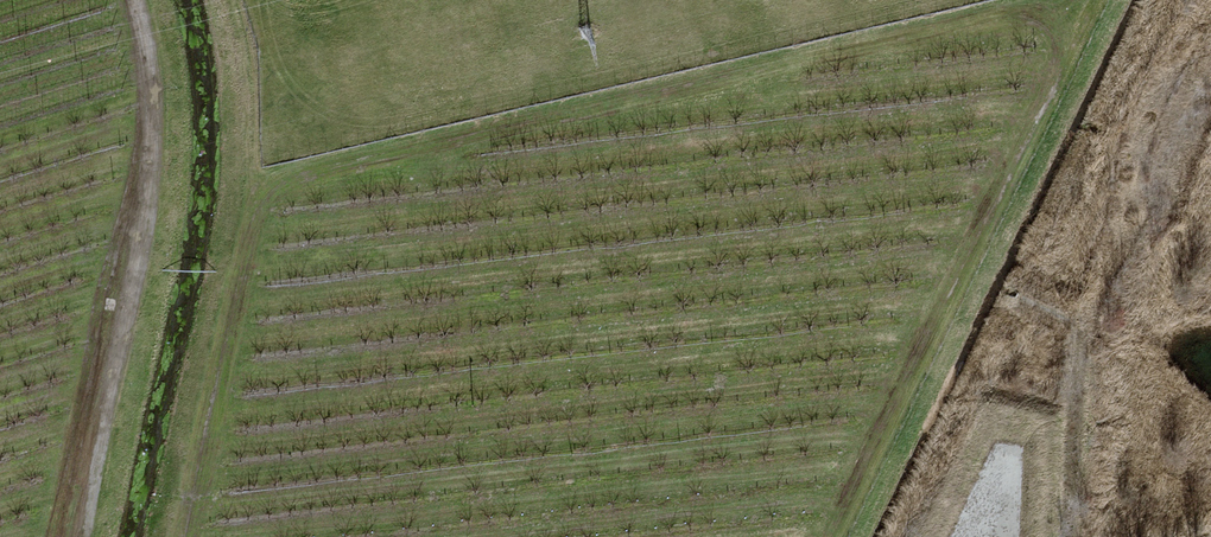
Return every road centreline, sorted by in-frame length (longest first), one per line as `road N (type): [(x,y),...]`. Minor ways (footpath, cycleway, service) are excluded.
road 1 (track): [(1049,0),(253,186),(192,536)]
road 2 (track): [(130,0),(145,54),(145,175),(80,536)]
road 3 (track): [(1070,536),(1081,353),(1103,279),(1201,68)]

